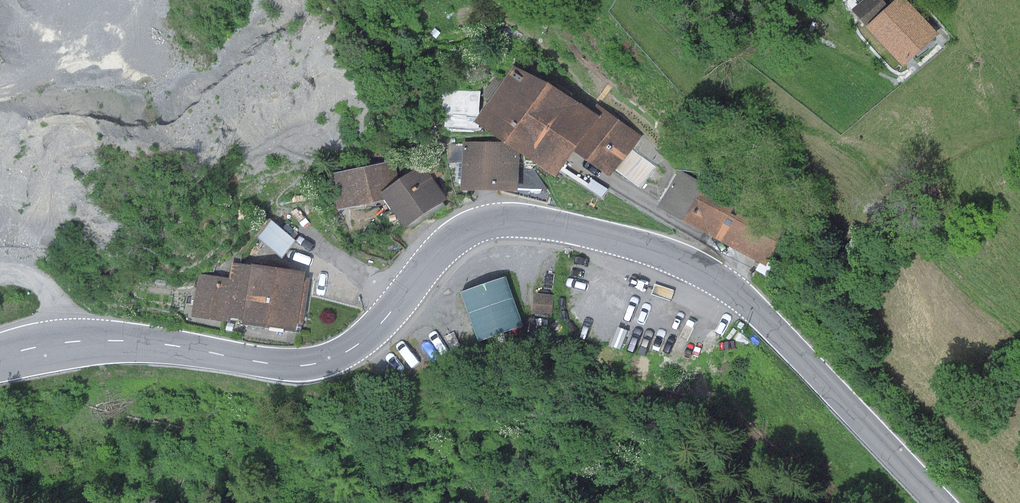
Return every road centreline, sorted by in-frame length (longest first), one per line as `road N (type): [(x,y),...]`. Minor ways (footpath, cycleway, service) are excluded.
road 1 (secondary): [(0,356),(103,340),(284,365),(320,363),(369,336),(455,237),(489,221),(532,221),(649,248),(729,286),(940,502)]

